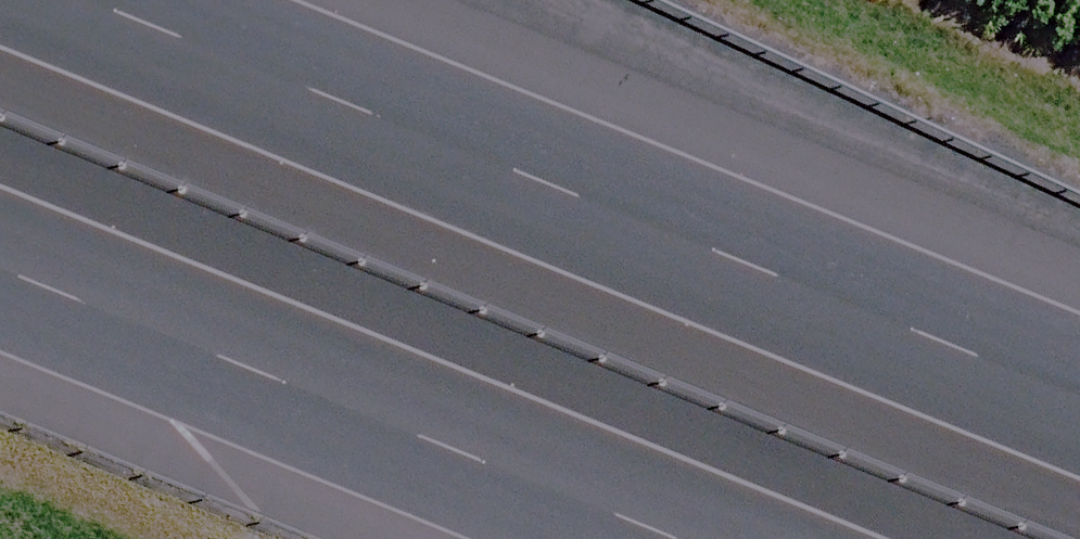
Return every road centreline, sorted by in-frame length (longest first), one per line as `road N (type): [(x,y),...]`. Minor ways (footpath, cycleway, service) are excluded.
road 1 (motorway): [(133,0),(1079,386)]
road 2 (motorway): [(718,538),(0,249)]

